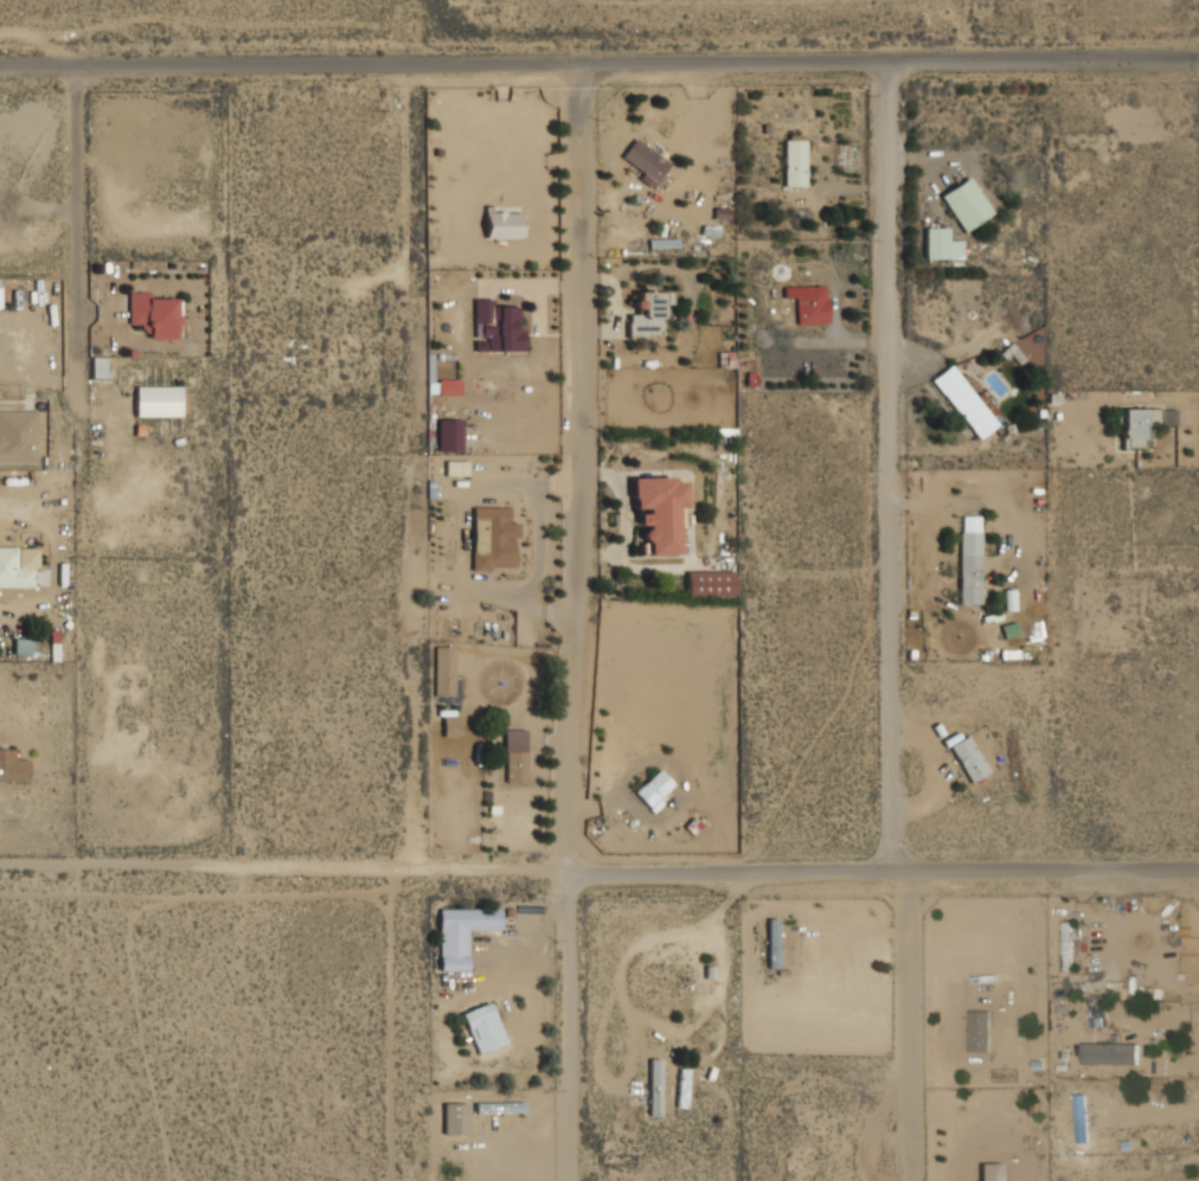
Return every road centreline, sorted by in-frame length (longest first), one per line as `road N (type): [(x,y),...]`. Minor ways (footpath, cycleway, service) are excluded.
road 1 (residential): [(1198,59),(0,60)]
road 2 (residential): [(579,60),(577,590),(562,647),(568,1180)]
road 3 (residential): [(884,60),(881,852),(895,1180)]
road 4 (residential): [(1198,851),(562,849)]

